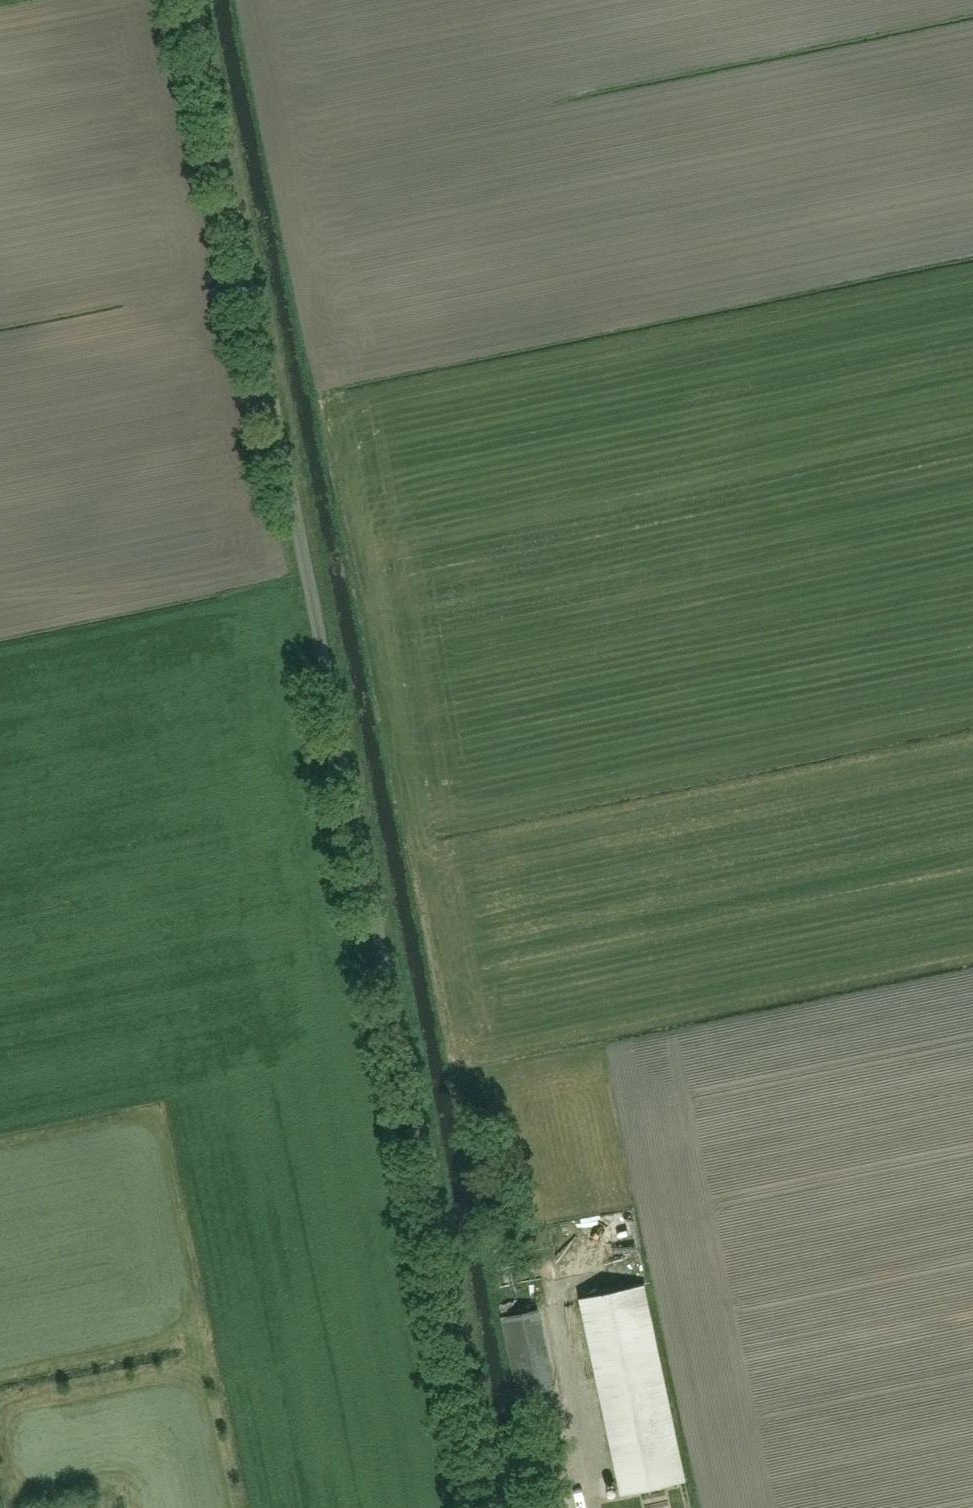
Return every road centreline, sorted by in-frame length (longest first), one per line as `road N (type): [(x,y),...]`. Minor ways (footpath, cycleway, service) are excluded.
road 1 (unclassified): [(504,1507),(198,0)]

